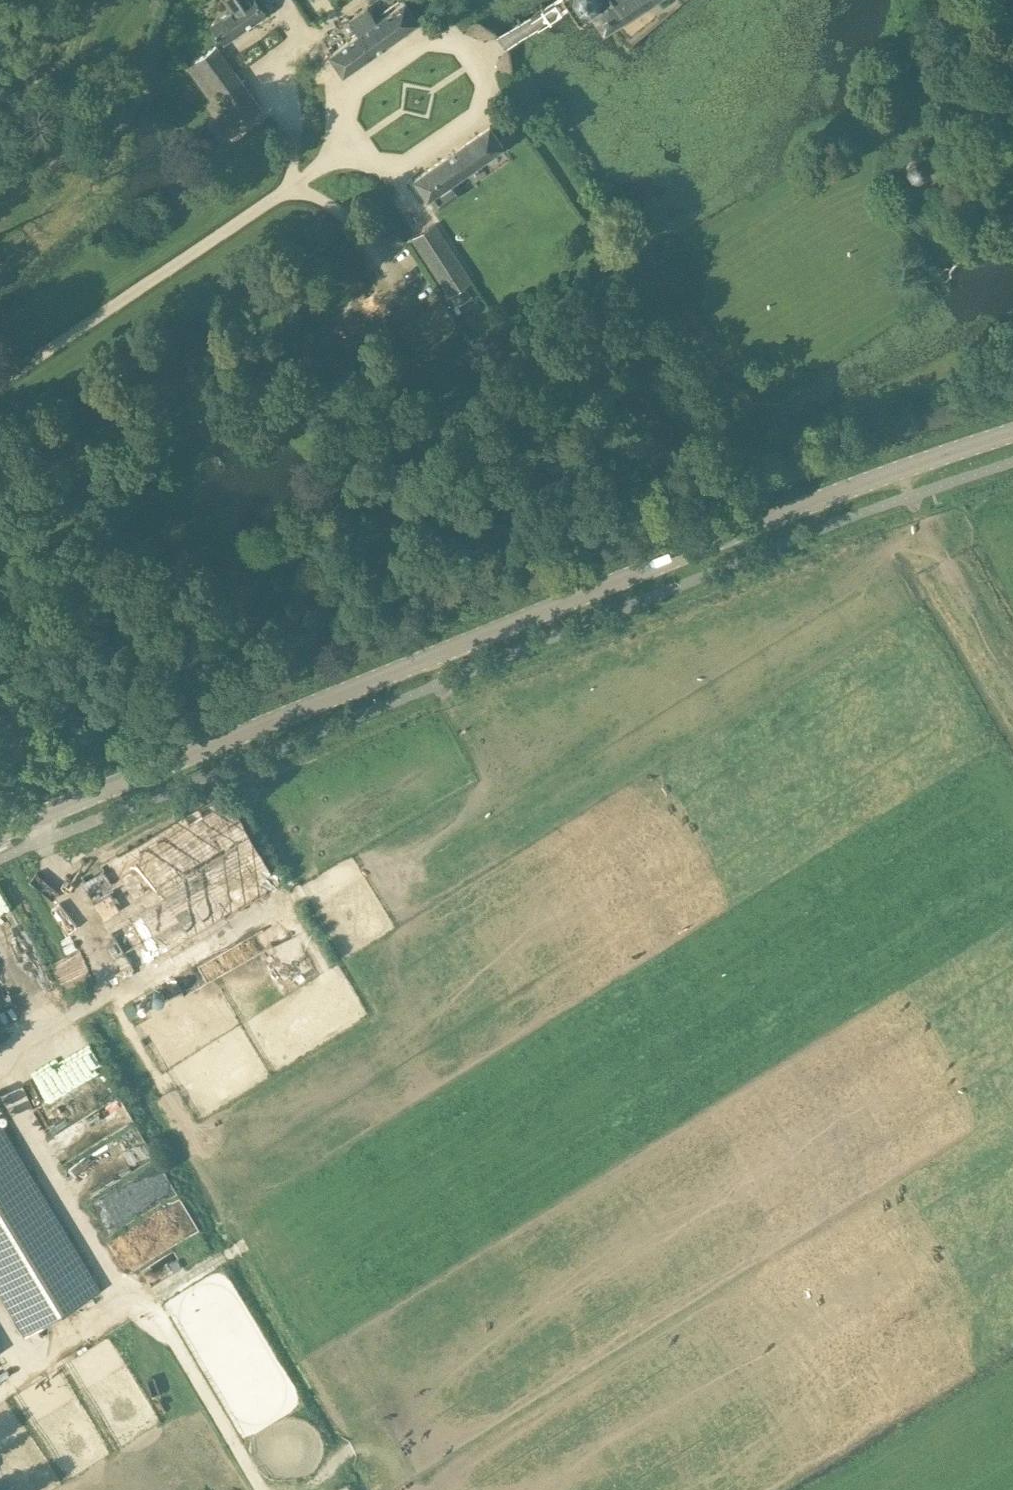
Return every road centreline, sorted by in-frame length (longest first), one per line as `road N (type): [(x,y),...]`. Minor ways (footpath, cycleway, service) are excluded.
road 1 (tertiary): [(0,836),(845,491),(1012,436)]
road 2 (track): [(262,1489),(159,1317),(137,1303),(0,1390)]
road 3 (track): [(0,1060),(112,994),(44,848)]
road 4 (track): [(129,1297),(0,1071)]
road 5 (track): [(1012,681),(931,543),(979,518)]
road 6 (track): [(129,1297),(137,1303),(244,1245)]
road 7 (track): [(880,554),(931,543),(901,473)]

